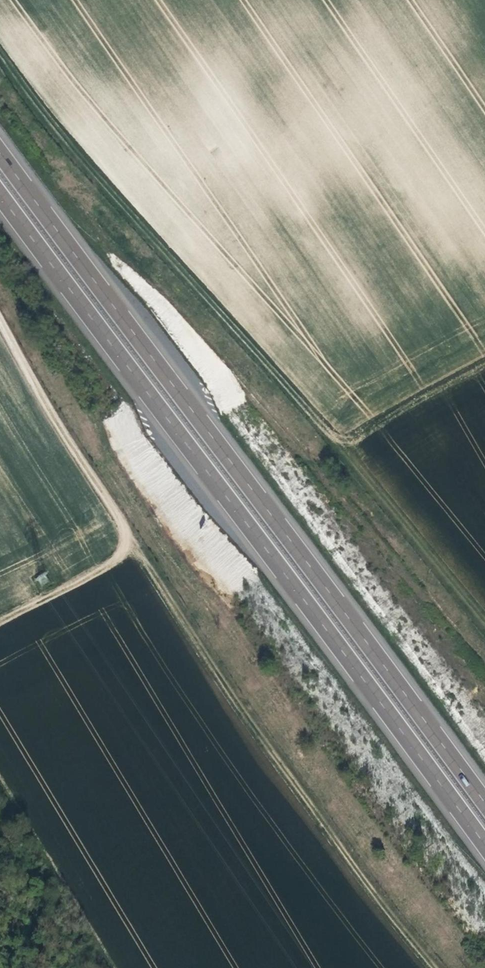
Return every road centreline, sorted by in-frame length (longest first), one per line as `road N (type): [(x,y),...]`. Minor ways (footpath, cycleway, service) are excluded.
road 1 (motorway): [(484,802),(0,144)]
road 2 (motorway): [(0,187),(484,845)]
road 3 (track): [(0,53),(48,122),(339,437),(372,432),(484,372)]
road 4 (track): [(112,558),(232,748),(401,967)]
road 5 (track): [(117,967),(0,769)]
road 6 (track): [(0,358),(29,426),(112,558)]
road 7 (track): [(372,432),(484,569)]
road 8 (track): [(0,626),(112,558)]

